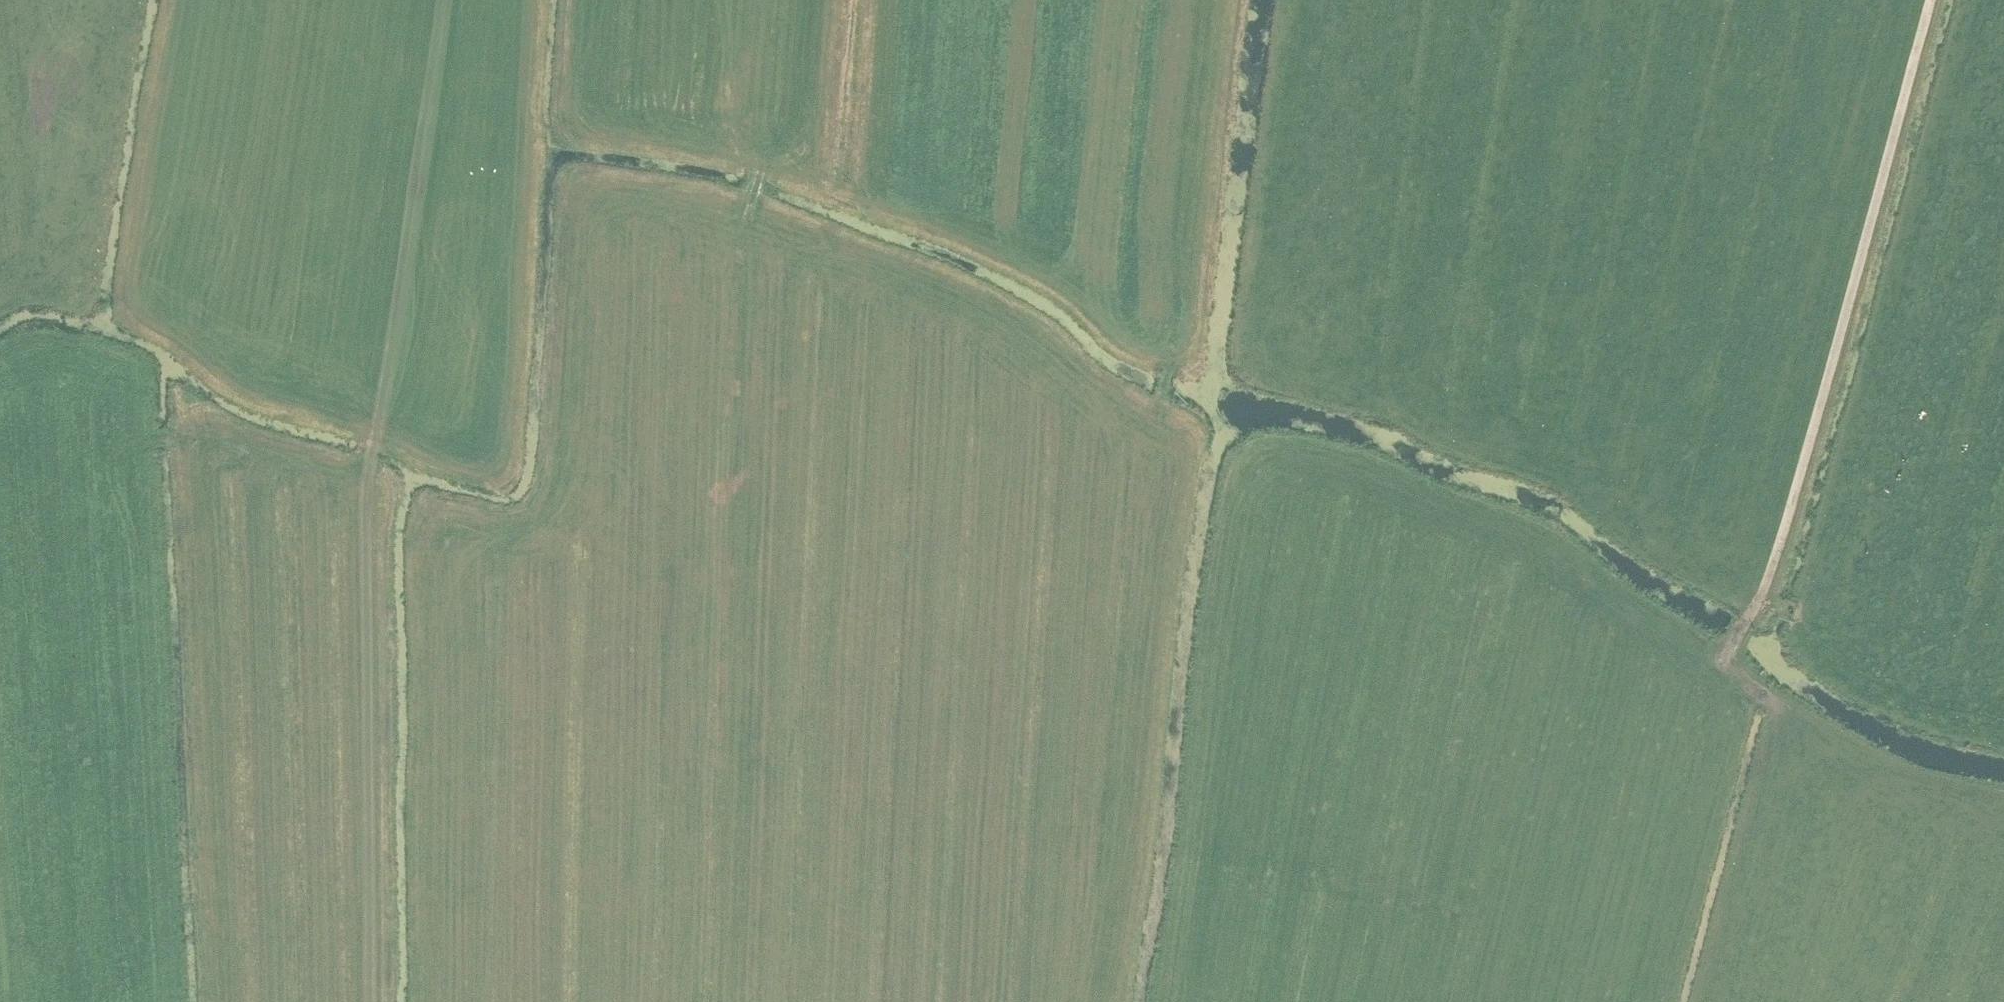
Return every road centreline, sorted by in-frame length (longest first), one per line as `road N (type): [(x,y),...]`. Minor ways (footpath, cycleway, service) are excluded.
road 1 (track): [(1932,0),(1768,578),(1745,626)]

